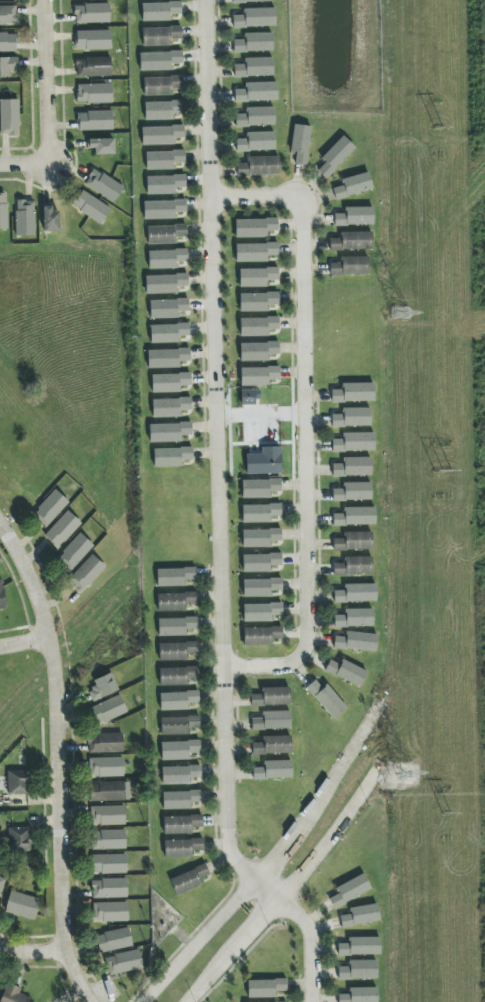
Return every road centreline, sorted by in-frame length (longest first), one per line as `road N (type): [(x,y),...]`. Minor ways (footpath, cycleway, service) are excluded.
road 1 (residential): [(204,0),(229,843),(237,862),(310,933),(311,1001)]
road 2 (residential): [(209,199),(296,198),(306,634),(297,659),(281,668),(225,670)]
road 3 (residential): [(49,638),(58,684),(65,951),(92,1001)]
road 4 (residential): [(378,703),(256,882)]
road 5 (residential): [(276,901),(381,764)]
road 6 (tertiary): [(256,882),(143,1001)]
road 7 (residential): [(45,0),(49,164)]
road 8 (tertiary): [(184,1001),(276,901)]
road 9 (residential): [(49,638),(28,572),(0,525)]

